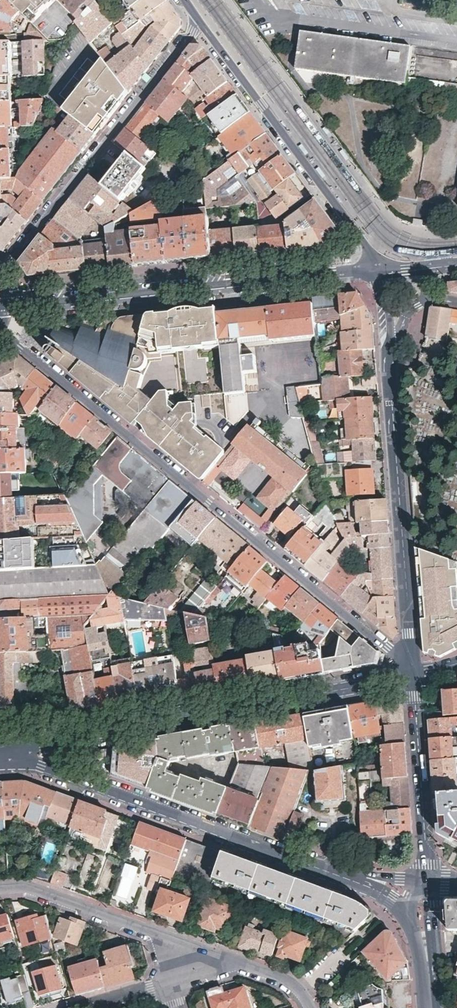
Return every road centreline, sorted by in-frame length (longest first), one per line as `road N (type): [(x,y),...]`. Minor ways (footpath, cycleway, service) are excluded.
road 1 (residential): [(1,329),(413,673)]
road 2 (secondary): [(1,753),(413,673)]
road 3 (tertiary): [(380,270),(8,305)]
road 4 (secondary): [(1,753),(320,867)]
road 5 (tertiary): [(413,673),(390,348)]
road 6 (residential): [(0,277),(200,20)]
road 7 (residential): [(380,270),(200,20)]
road 8 (residential): [(202,952),(29,888),(0,891)]
road 9 (secondary): [(429,881),(413,673)]
road 10 (residential): [(311,1007),(309,987),(202,952)]

